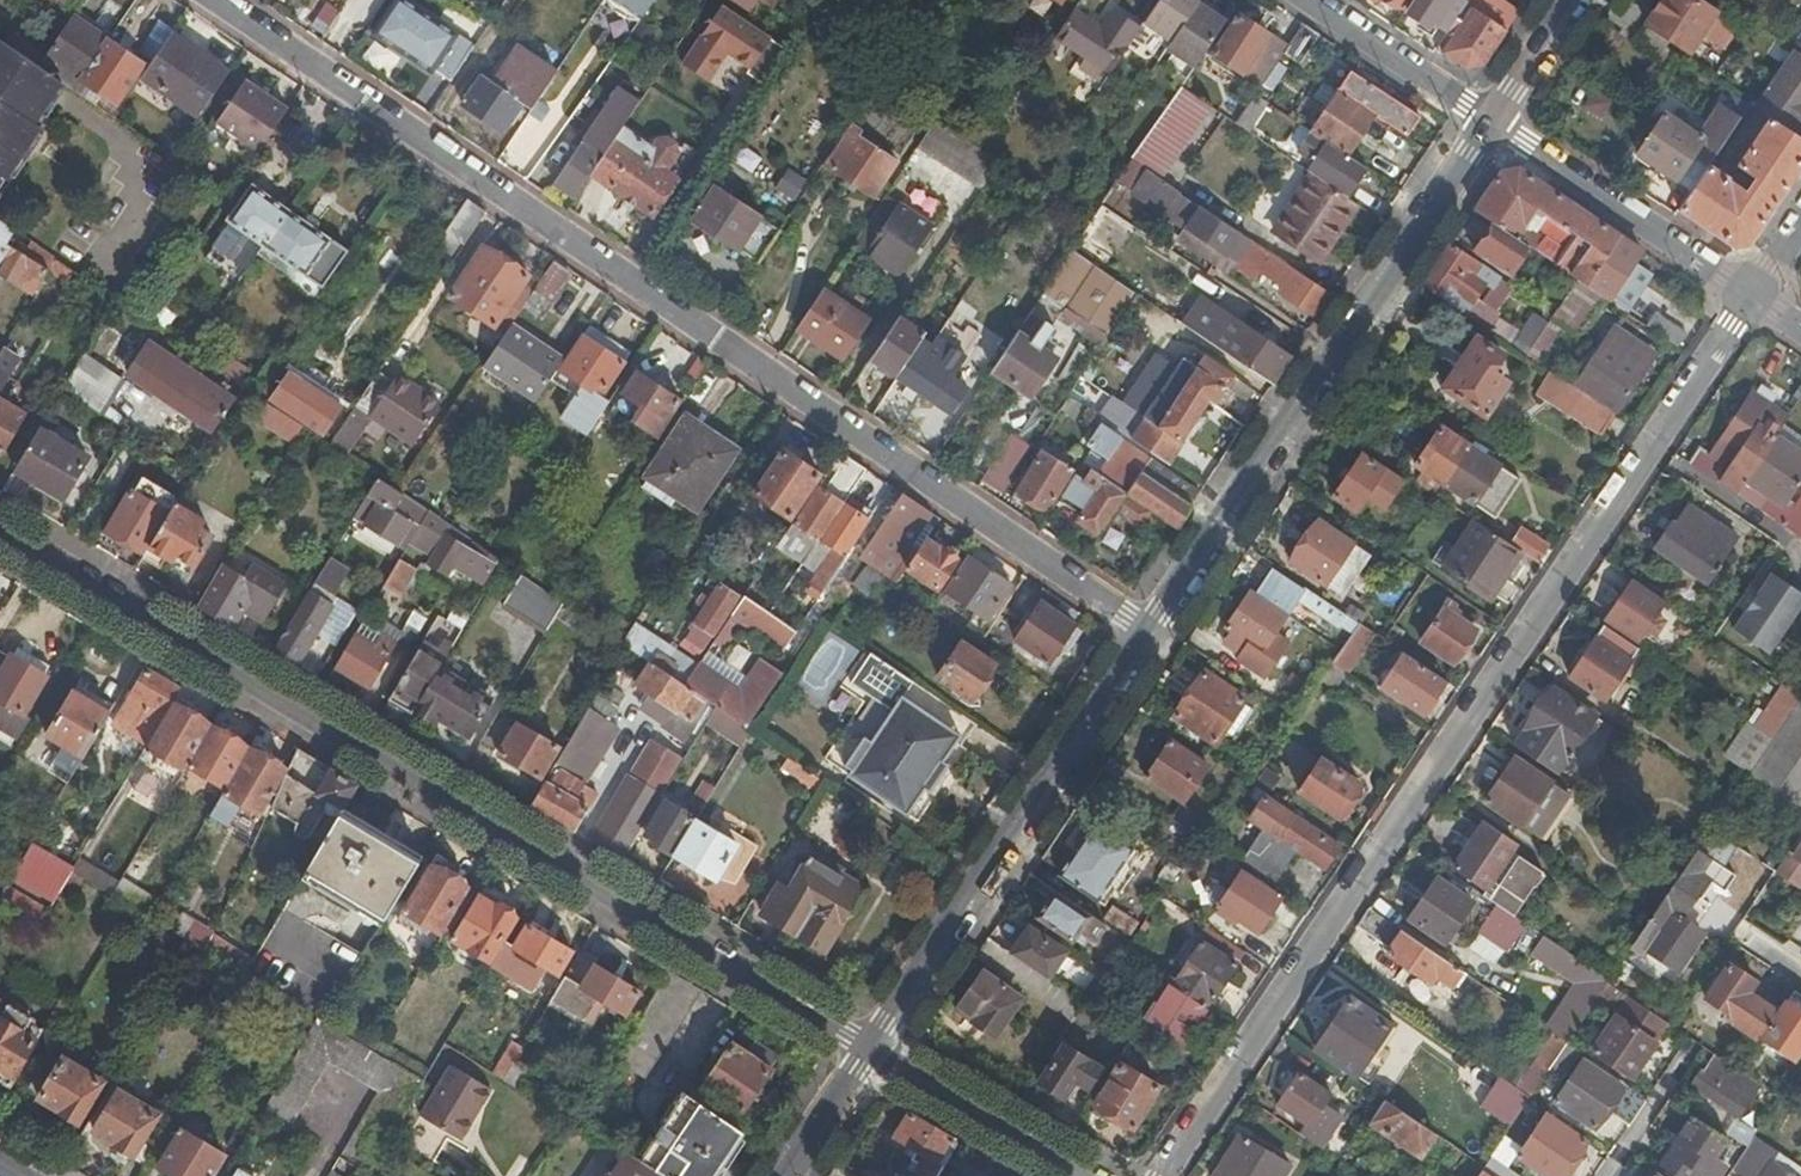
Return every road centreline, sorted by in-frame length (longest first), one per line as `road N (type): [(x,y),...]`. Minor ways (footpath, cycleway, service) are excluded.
road 1 (residential): [(216,0),(1142,629)]
road 2 (residential): [(1746,291),(1150,1175)]
road 3 (residential): [(0,530),(869,1044)]
road 4 (unclassified): [(1142,629),(1491,120)]
road 5 (unclassified): [(869,1044),(1142,629)]
road 6 (residential): [(1491,120),(1746,291)]
road 7 (residential): [(869,1044),(1089,1175)]
road 8 (residential): [(1311,0),(1491,120)]
road 9 (unclassified): [(782,1175),(869,1044)]
road 10 (unclassified): [(1491,120),(1571,0)]

